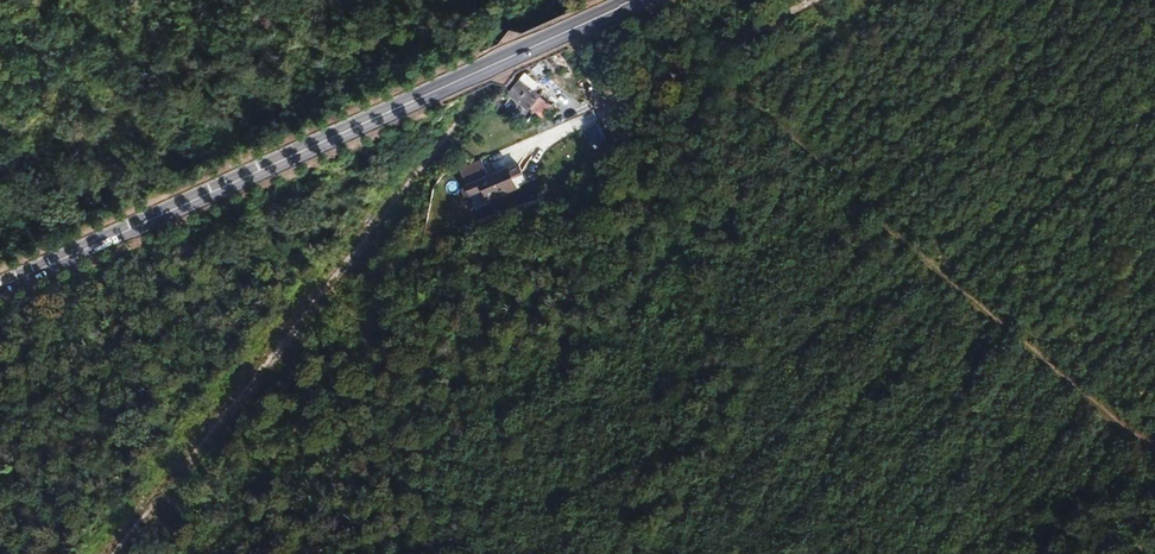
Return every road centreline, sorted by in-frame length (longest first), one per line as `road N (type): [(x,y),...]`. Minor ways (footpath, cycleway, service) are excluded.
road 1 (primary): [(0,289),(636,0)]
road 2 (track): [(688,70),(1154,459)]
road 3 (track): [(721,98),(890,0)]
road 4 (track): [(376,553),(334,372)]
road 5 (track): [(282,123),(273,0)]

